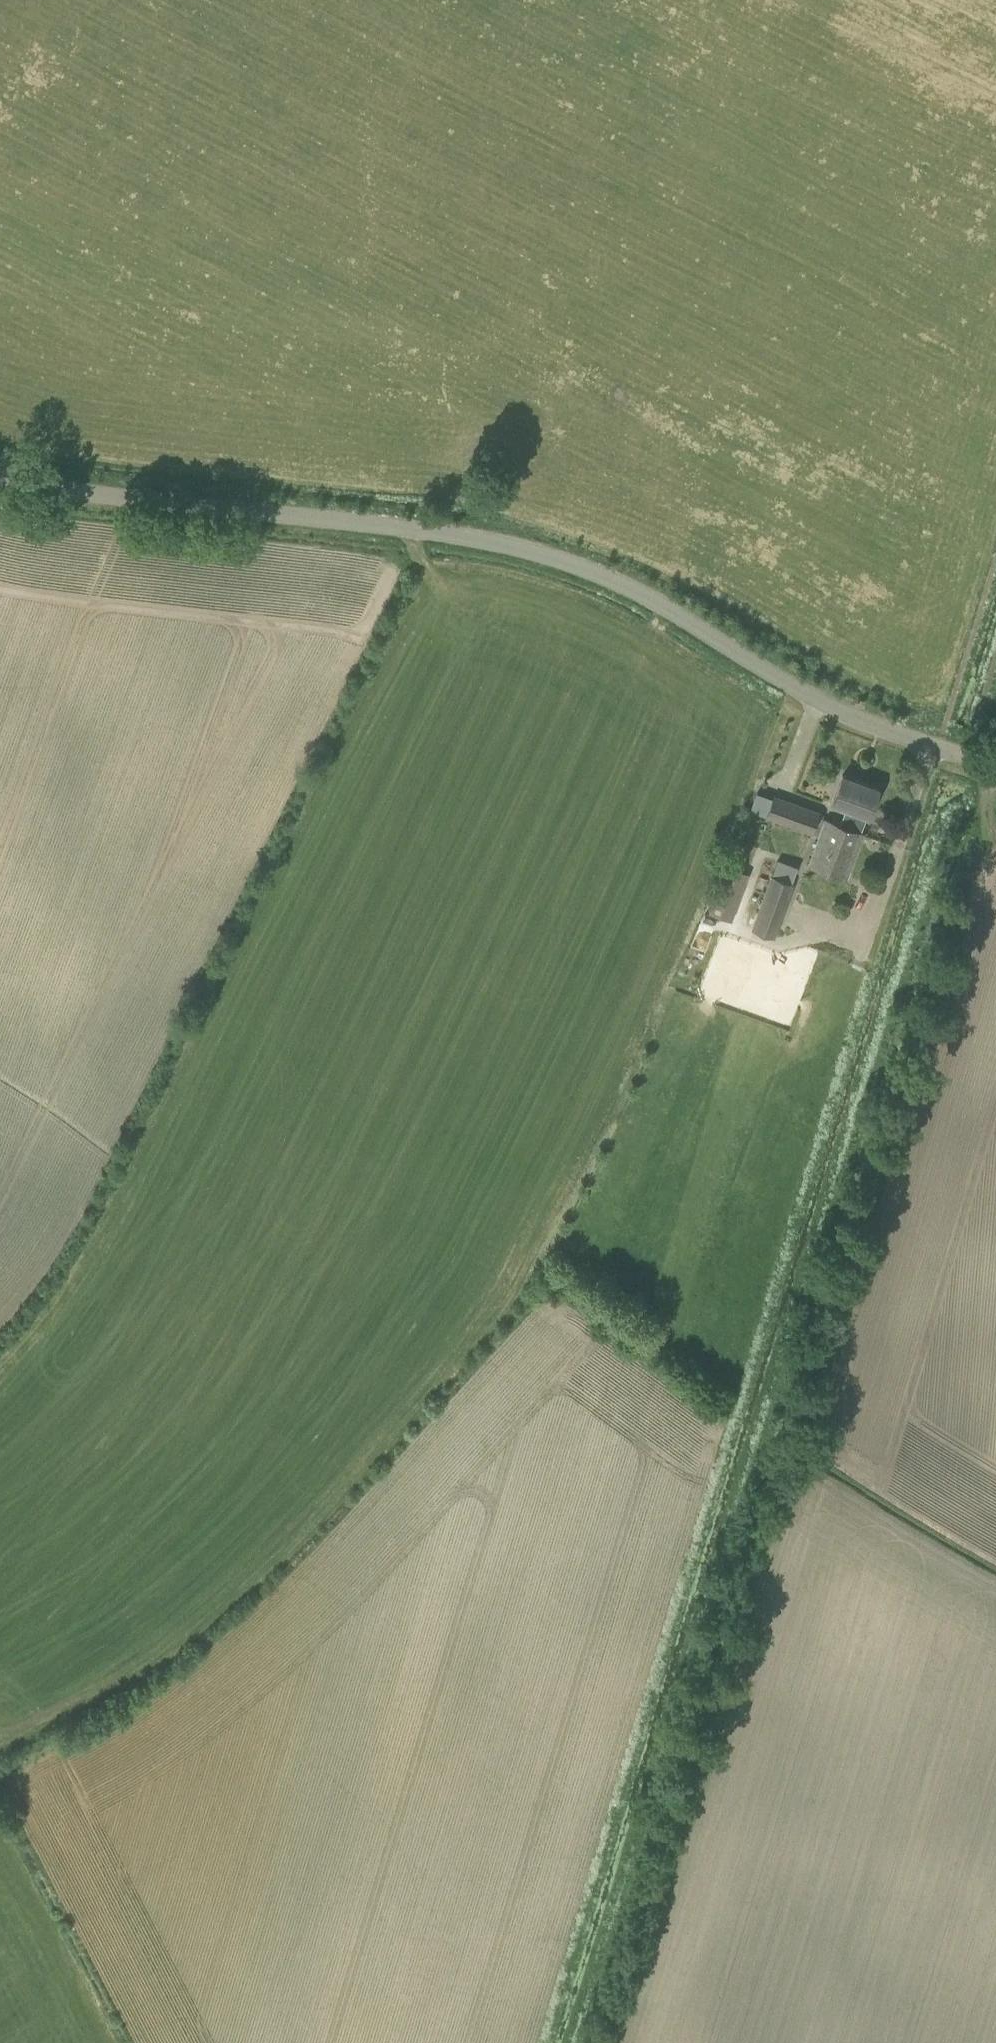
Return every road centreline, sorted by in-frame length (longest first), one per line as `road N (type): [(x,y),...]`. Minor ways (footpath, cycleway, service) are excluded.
road 1 (unclassified): [(995,763),(851,716),(655,600),(544,555),(476,538),(53,488),(0,474)]

